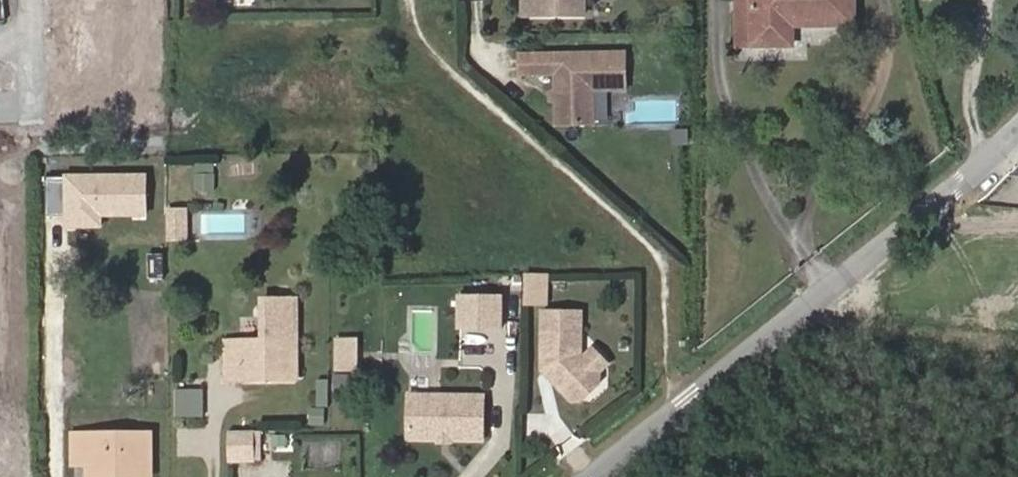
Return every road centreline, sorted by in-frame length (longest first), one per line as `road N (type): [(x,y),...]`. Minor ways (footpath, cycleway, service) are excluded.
road 1 (residential): [(608,476),(1017,155)]

